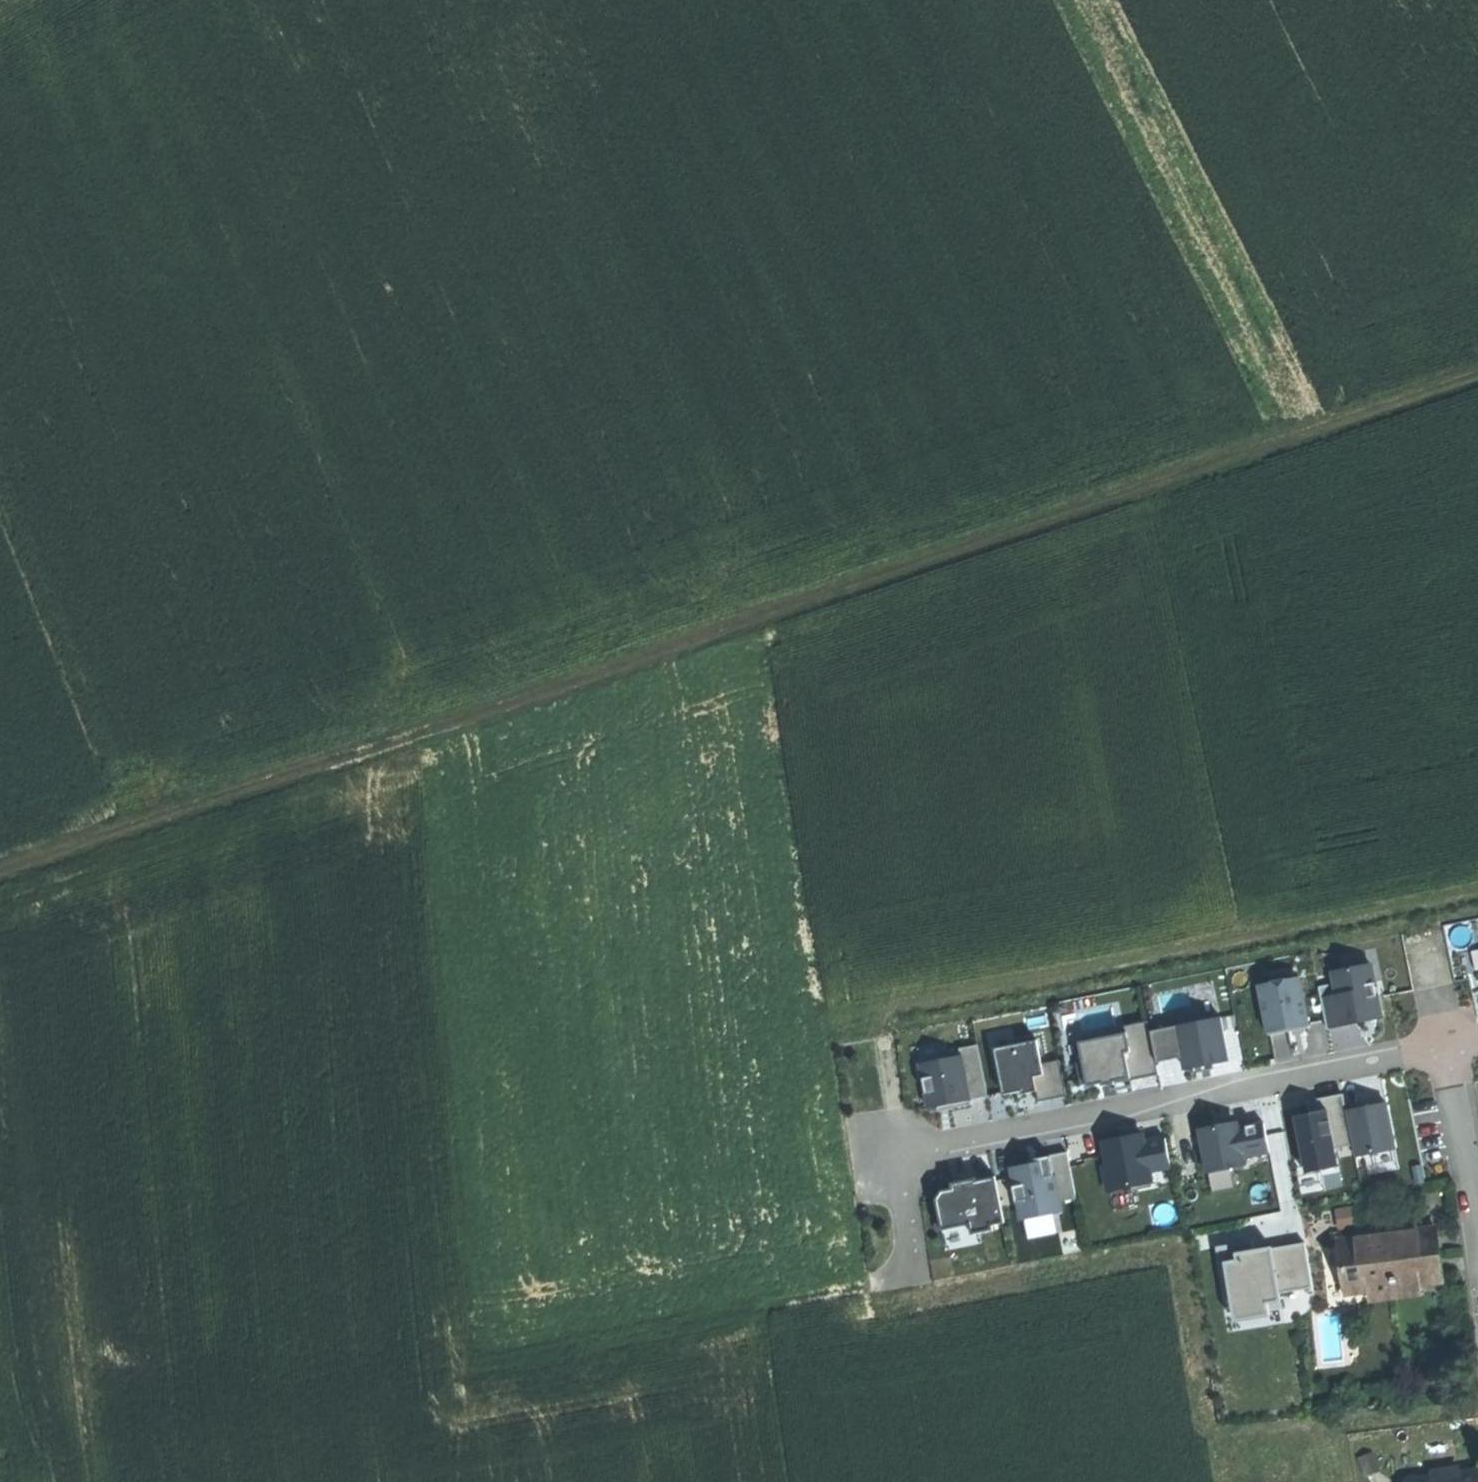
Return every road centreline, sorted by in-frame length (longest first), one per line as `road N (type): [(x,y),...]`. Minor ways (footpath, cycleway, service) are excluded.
road 1 (track): [(1477,370),(0,868)]
road 2 (residential): [(1447,1045),(890,1155)]
road 3 (residential): [(1477,1215),(1447,1045)]
road 4 (track): [(131,0),(0,60)]

